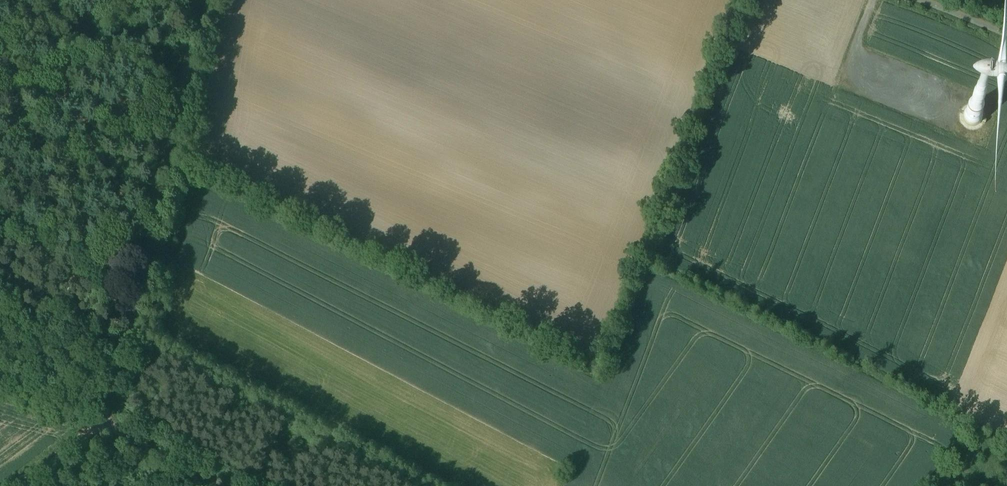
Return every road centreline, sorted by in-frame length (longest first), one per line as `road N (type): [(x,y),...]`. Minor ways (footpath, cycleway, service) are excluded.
road 1 (unclassified): [(218,0),(186,144),(103,419)]
road 2 (unclassified): [(103,419),(223,485)]
road 3 (track): [(945,68),(876,42),(852,0)]

